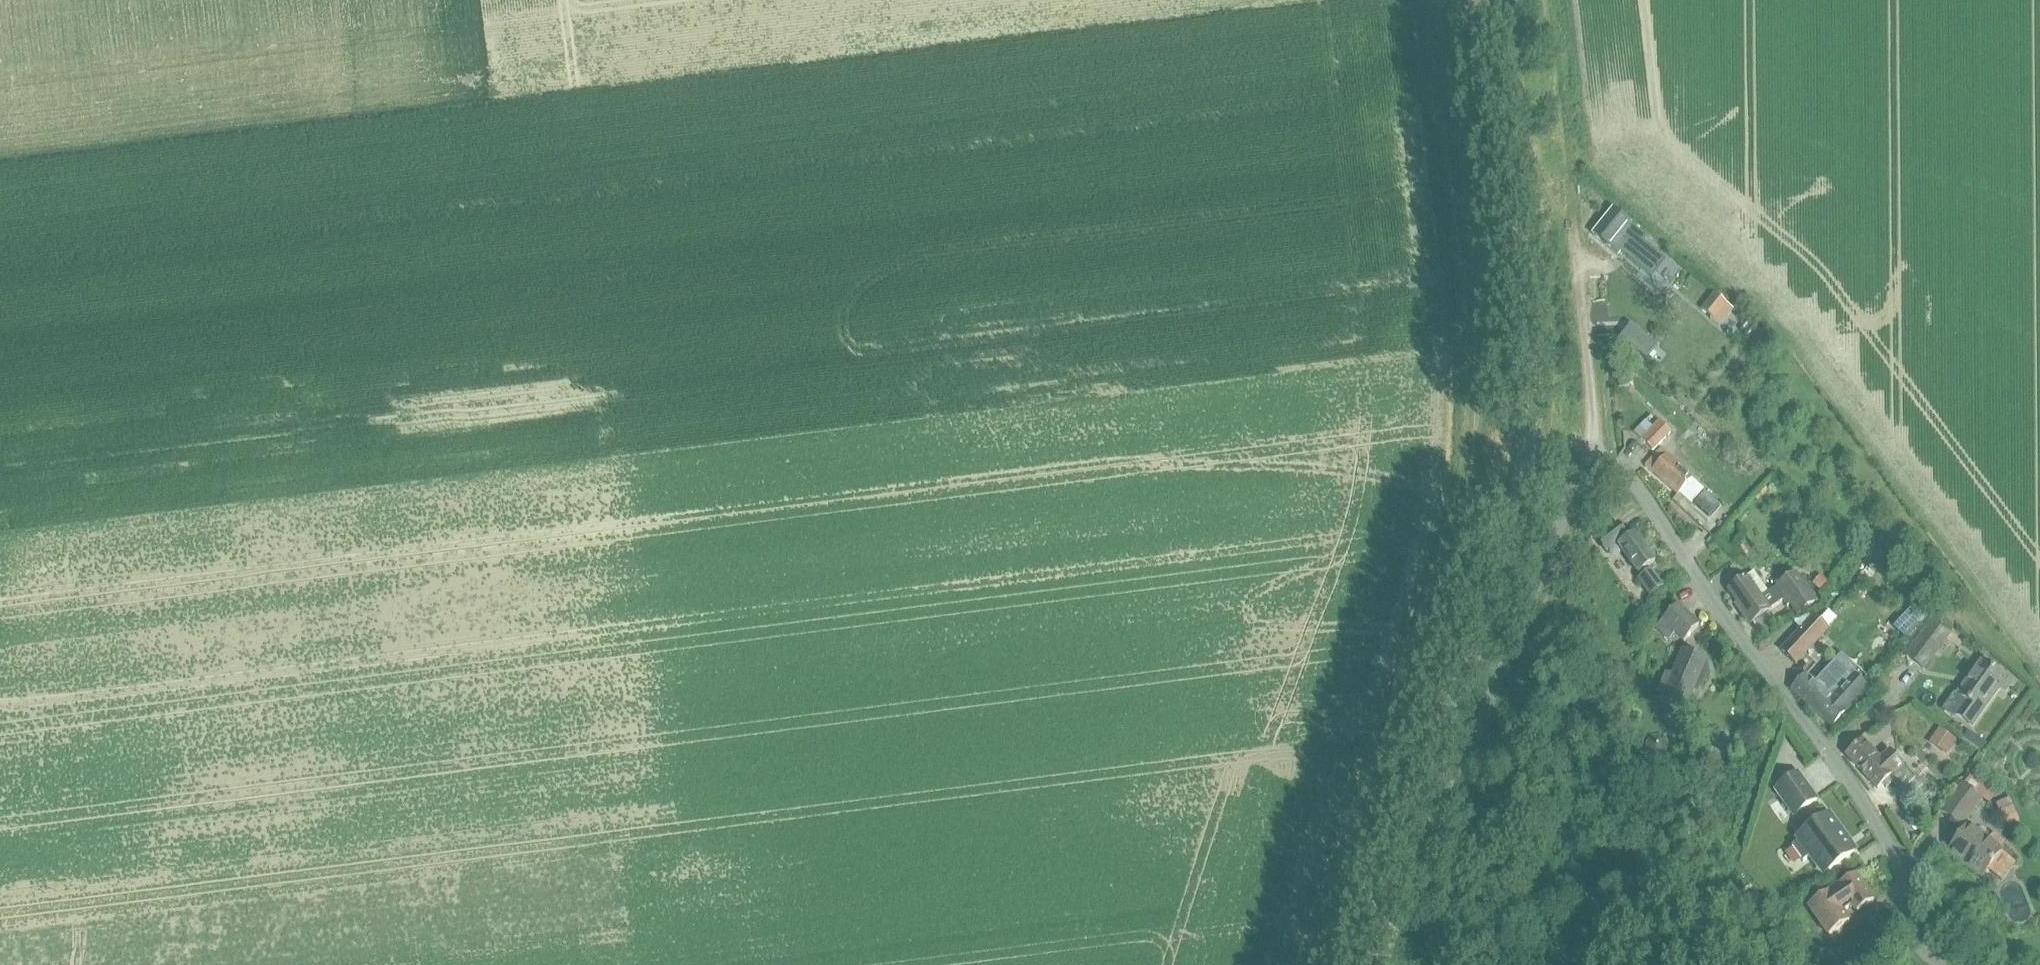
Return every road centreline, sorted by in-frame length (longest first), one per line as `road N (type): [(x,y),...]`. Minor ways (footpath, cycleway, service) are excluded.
road 1 (residential): [(1947,964),(1918,941),(1894,853),(1860,796),(1626,477),(1611,471),(1581,480),(1474,738),(1431,789)]
road 2 (tertiary): [(1431,789),(1507,546),(1529,431),(1528,266),(1493,0)]
road 3 (tertiary): [(1376,964),(1431,789)]

